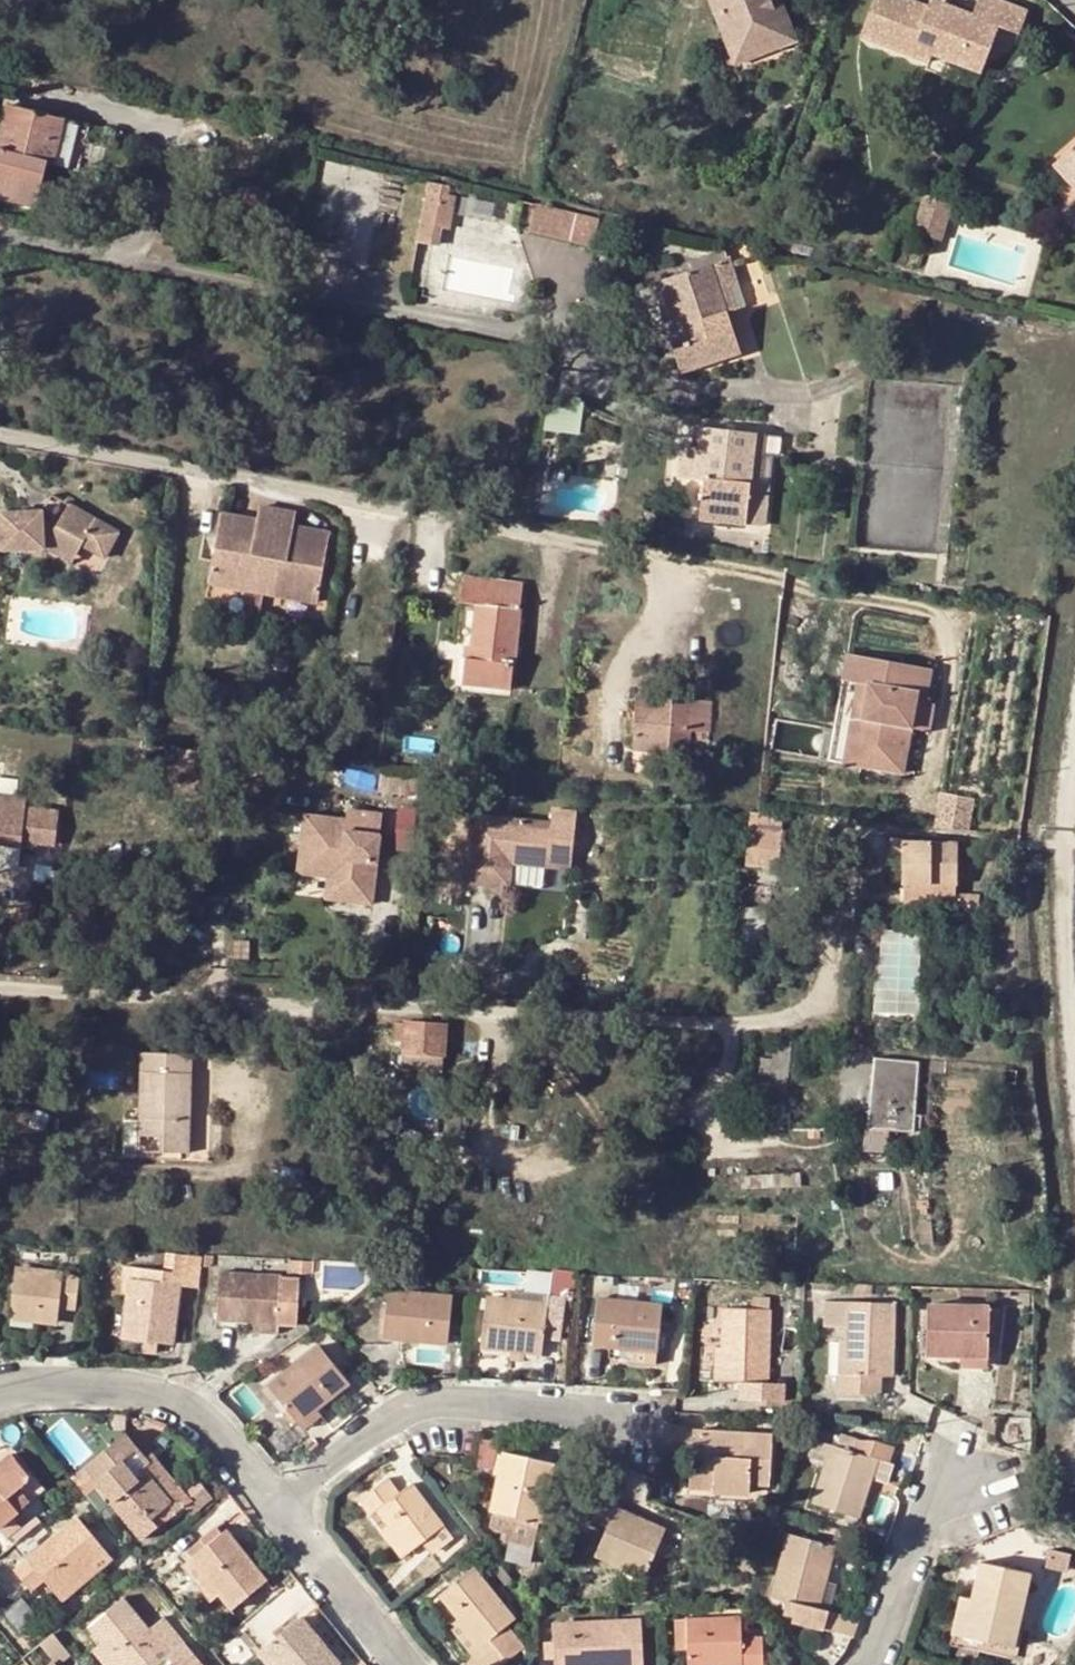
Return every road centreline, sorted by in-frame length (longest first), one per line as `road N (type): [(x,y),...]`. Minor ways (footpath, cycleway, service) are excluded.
road 1 (residential): [(275,1510),(403,1414),(453,1407),(650,1417)]
road 2 (residential): [(366,303),(0,228)]
road 3 (residential): [(0,1397),(21,1391),(151,1400),(197,1414),(275,1510)]
road 4 (track): [(1074,754),(1058,880),(1074,1072)]
road 5 (residential): [(866,1664),(914,1533),(984,1496),(980,1476),(939,1458)]
road 6 (residential): [(275,1510),(403,1664)]

